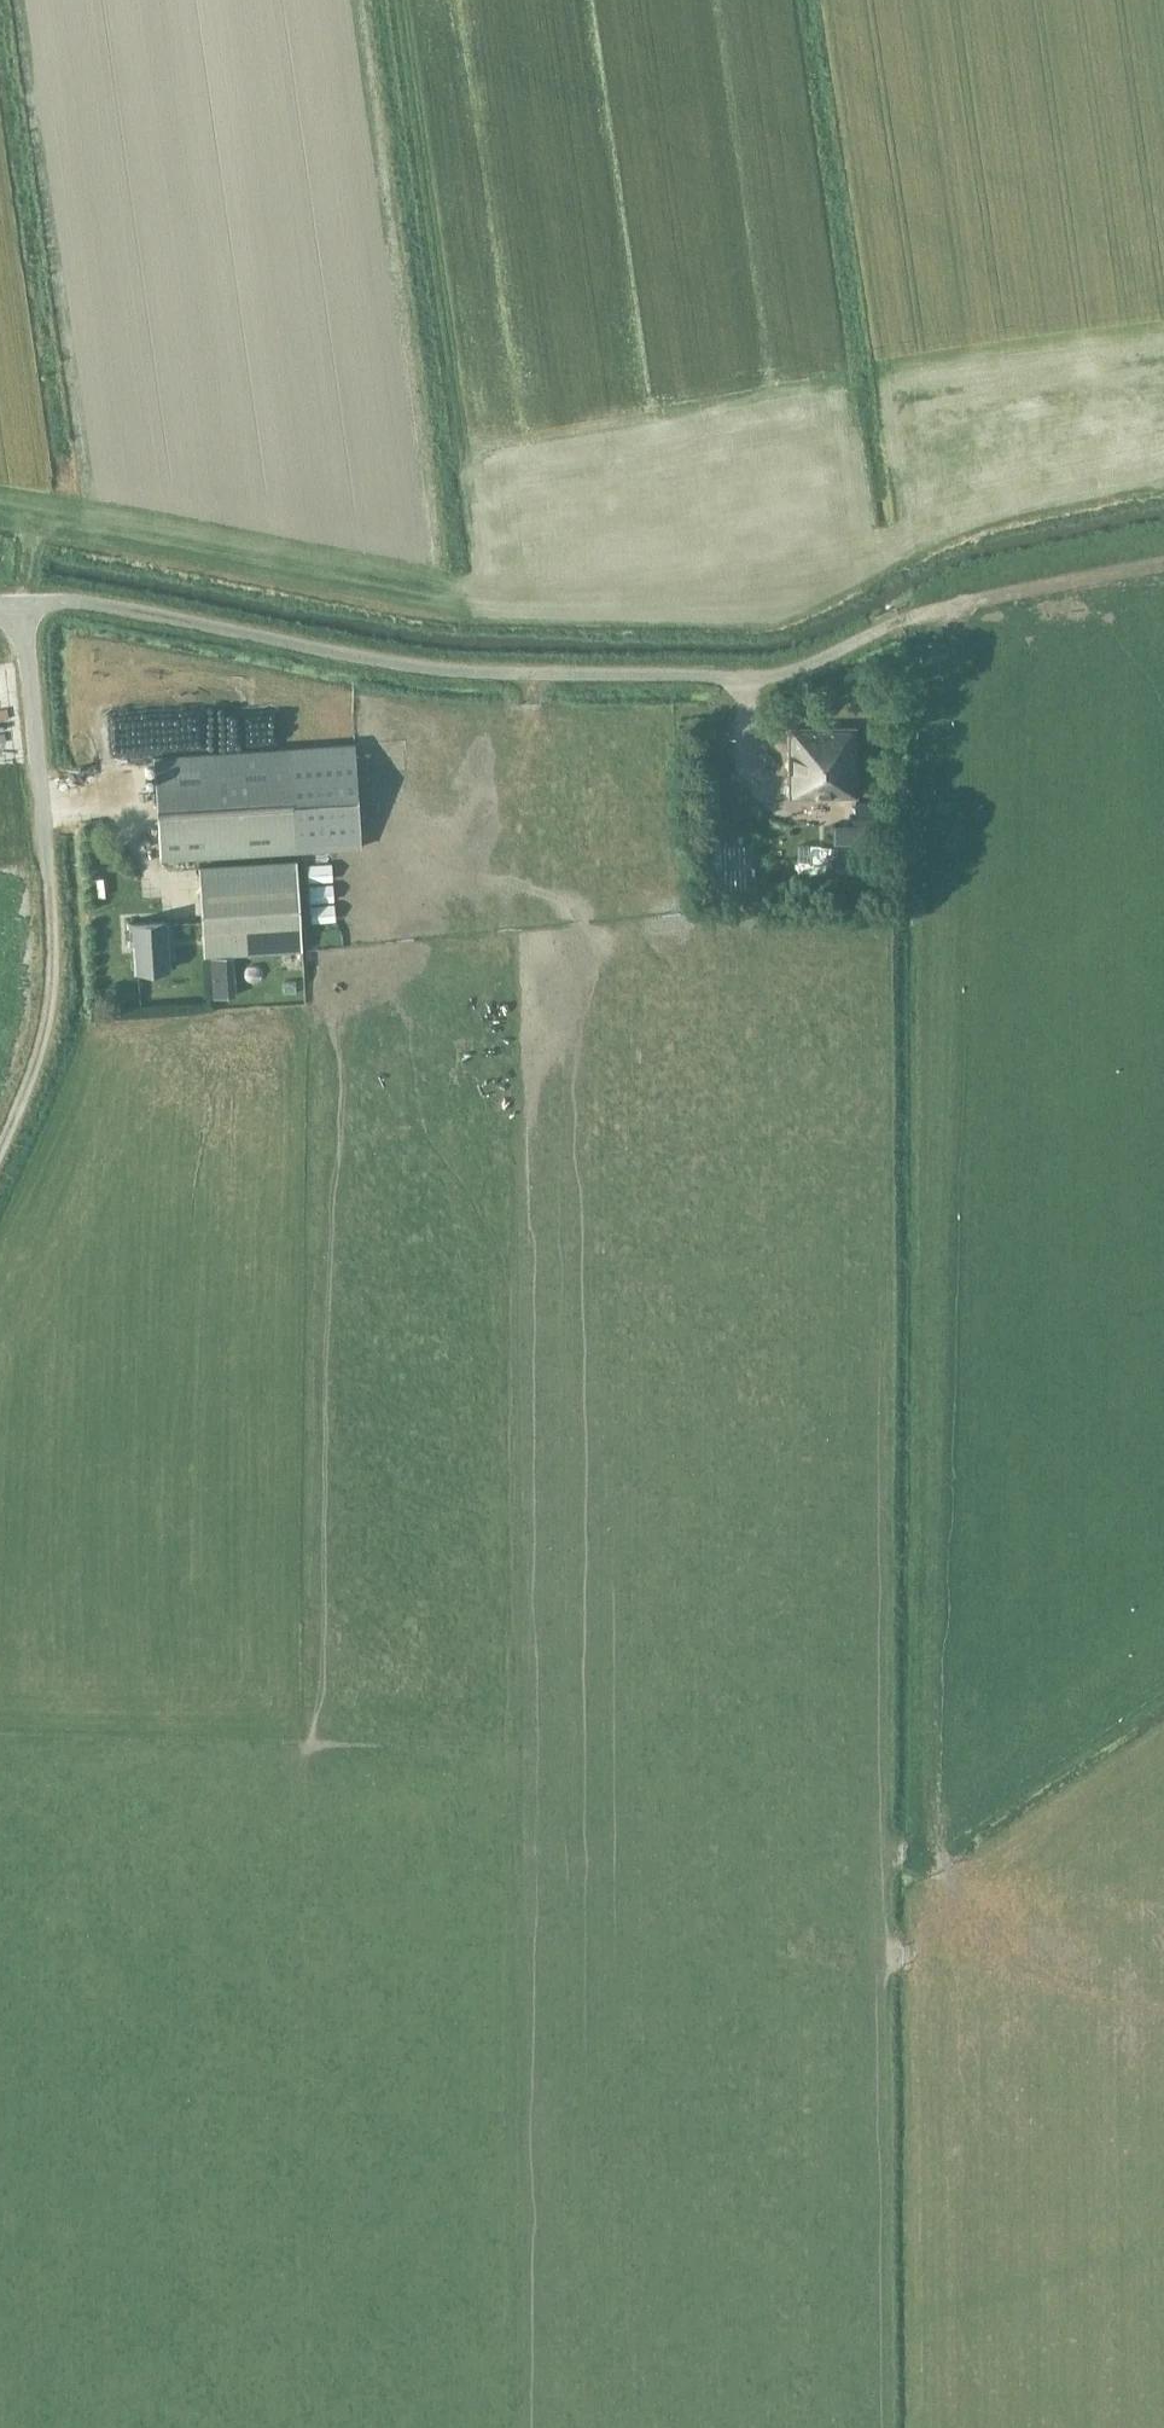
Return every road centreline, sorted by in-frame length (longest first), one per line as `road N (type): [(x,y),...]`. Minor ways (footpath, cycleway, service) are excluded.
road 1 (unclassified): [(0,603),(71,601),(410,668),(771,678),(914,617)]
road 2 (track): [(914,617),(1163,564)]

